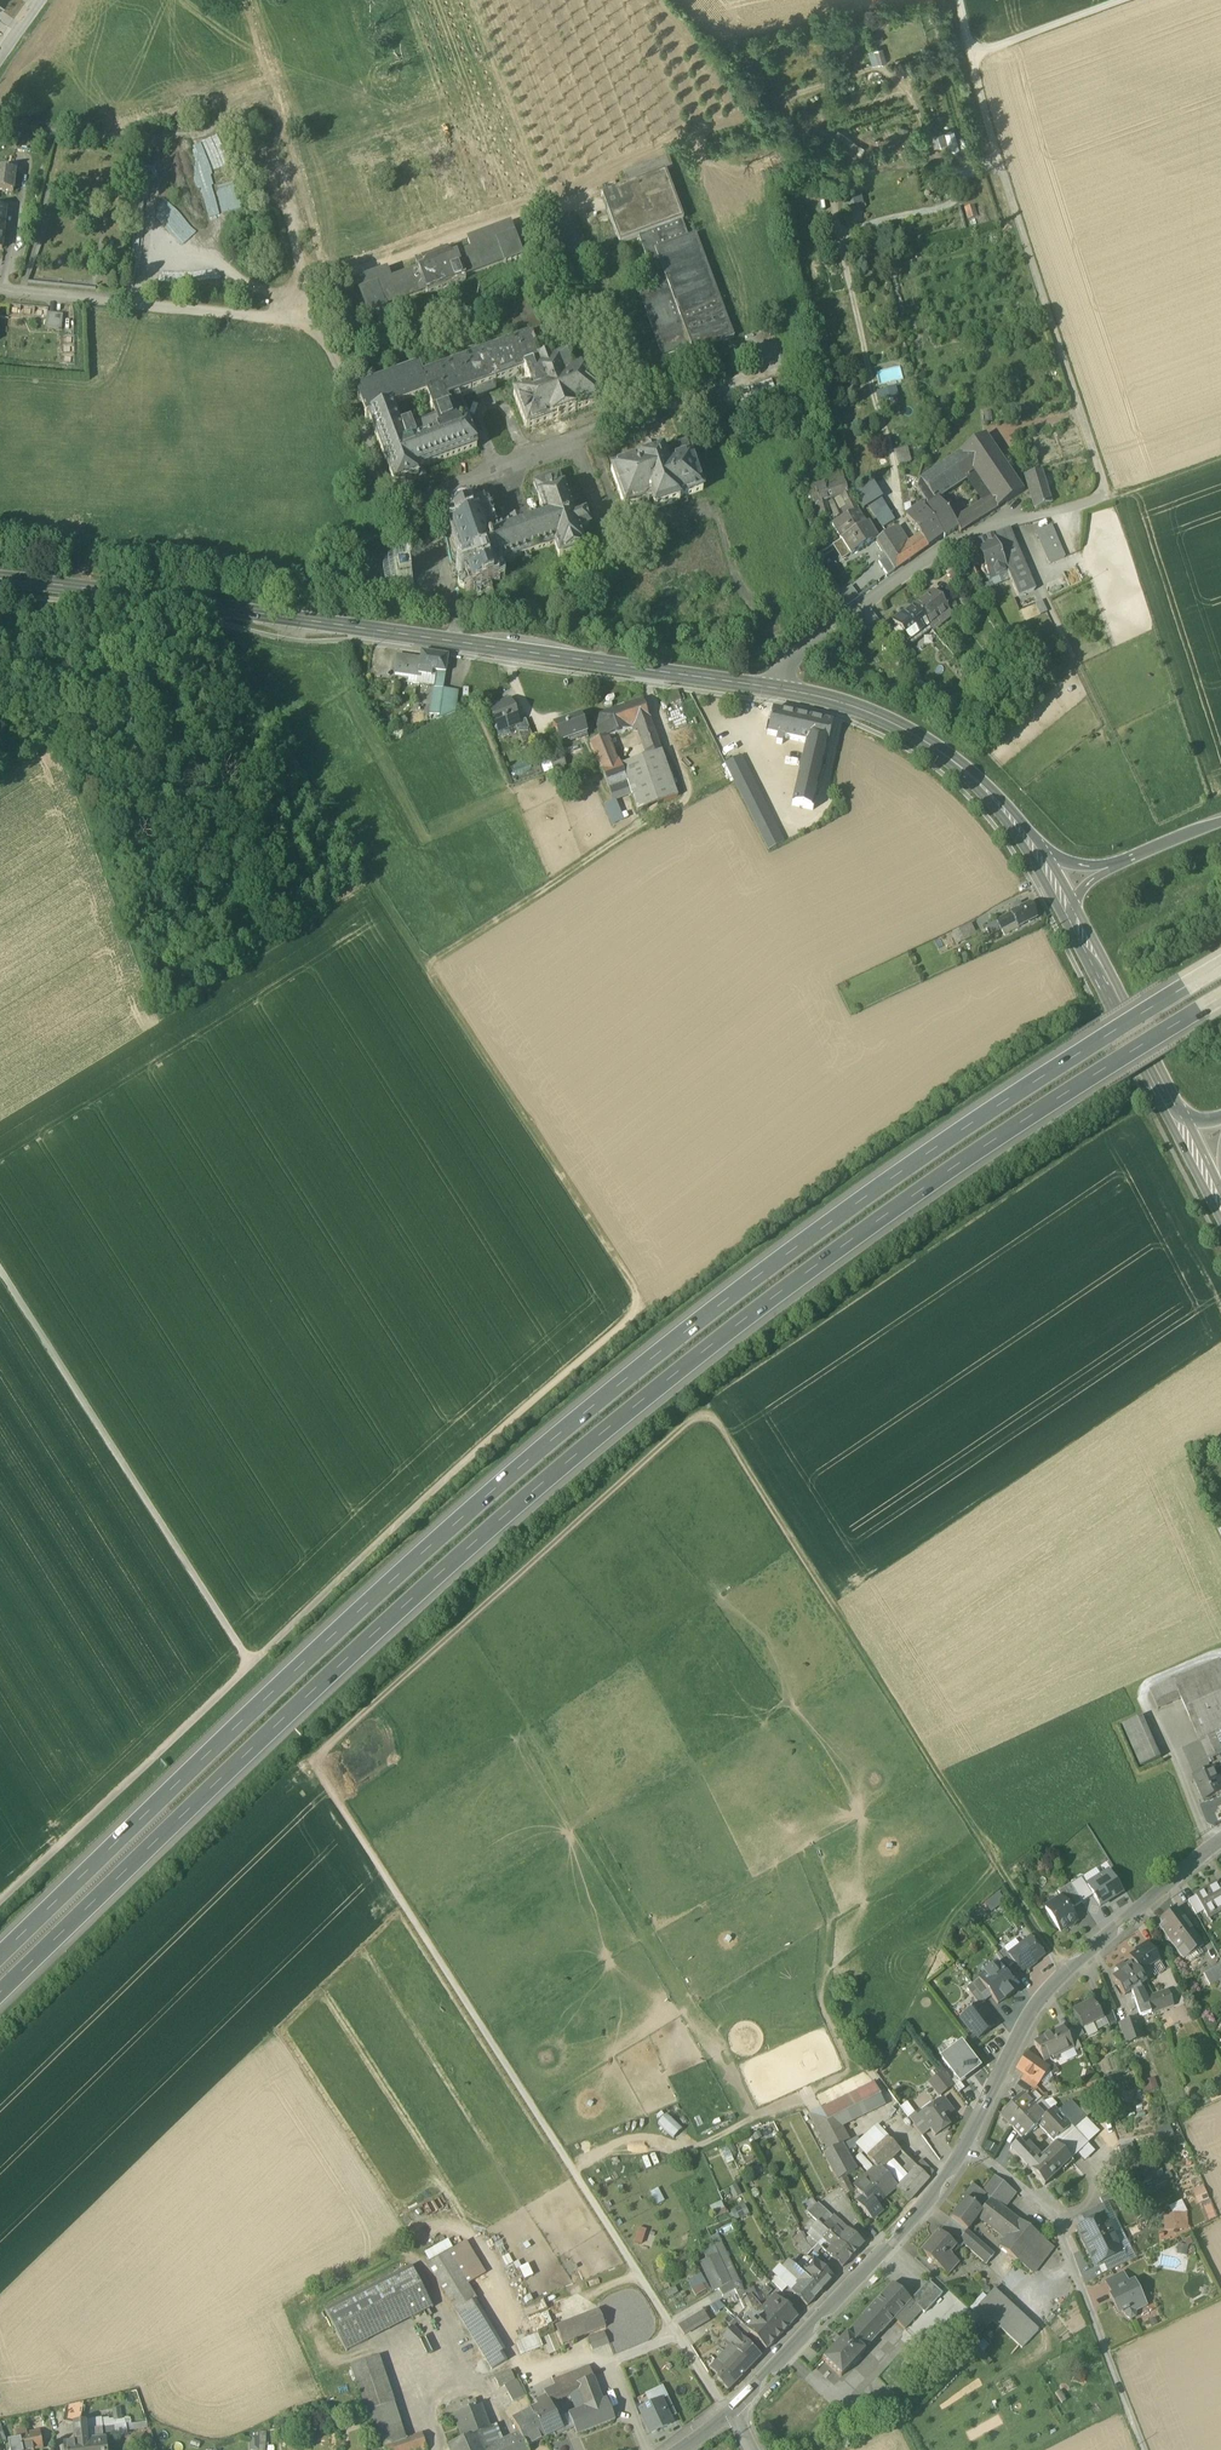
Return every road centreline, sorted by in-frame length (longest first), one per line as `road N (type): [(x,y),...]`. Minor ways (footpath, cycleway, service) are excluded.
road 1 (track): [(734,2413),(712,2395),(311,1762),(708,1408),(1068,1972)]
road 2 (motorway): [(0,1990),(374,1636),(658,1391),(941,1181),(1220,1003)]
road 3 (motorway): [(1220,973),(1086,1053),(847,1214),(571,1426),(302,1666),(0,1954)]
road 4 (track): [(249,1665),(642,1306),(214,634),(214,606)]
road 5 (secondary): [(751,684),(0,579)]
road 6 (residential): [(1220,1841),(1053,1985),(930,2197),(734,2413)]
road 7 (track): [(0,1273),(249,1665)]
road 8 (track): [(1107,499),(972,55)]
road 9 (residential): [(751,684),(950,544),(999,521),(1107,499)]
road 10 (track): [(249,1665),(0,1896)]
road 11 (secondary): [(1032,846),(956,764),(919,737),(839,702),(751,684)]
road 12 (secondary): [(1164,1100),(1074,921)]
road 13 (track): [(1121,0),(972,55)]
road 14 (secondary): [(1164,1100),(1220,1206)]

